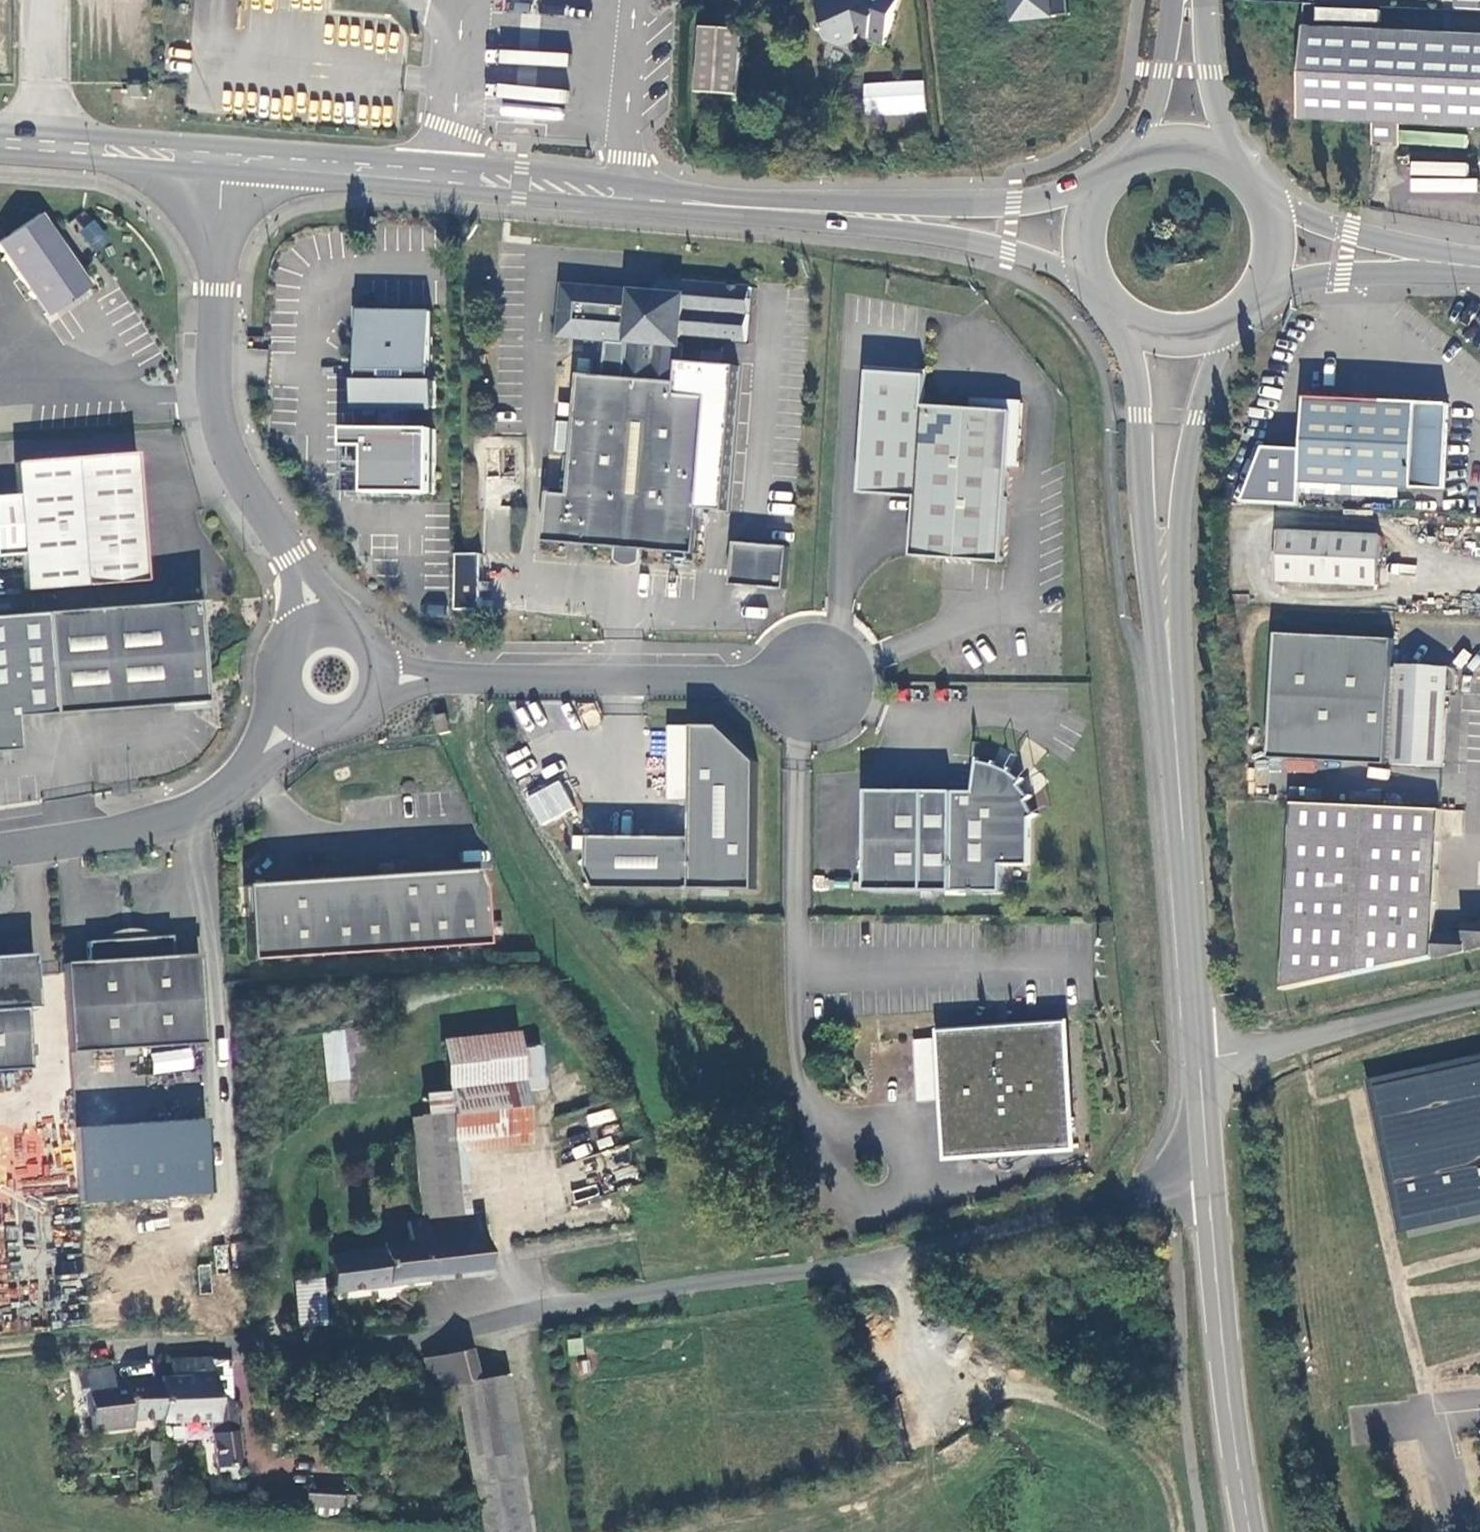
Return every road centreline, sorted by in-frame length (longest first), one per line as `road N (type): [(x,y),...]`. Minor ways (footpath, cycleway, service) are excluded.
road 1 (unclassified): [(1209,1182),(861,1265),(692,1285),(445,1337),(376,1347),(164,1348)]
road 2 (track): [(798,1272),(715,1115),(596,983),(538,901),(483,795),(454,682)]
road 3 (primary): [(222,159),(763,210)]
road 4 (unclassified): [(323,633),(293,557),(242,482),(220,430),(213,365),(222,159)]
road 5 (unclassified): [(806,685),(380,681)]
road 6 (primary): [(1172,679),(1200,1059)]
road 7 (primary): [(1114,323),(1135,386),(1154,598),(1172,679)]
road 8 (primary): [(1209,1182),(1251,1531)]
road 9 (primary): [(1172,679),(1185,471),(1227,335)]
road 10 (unclassified): [(0,850),(195,810),(248,778),(307,718)]
road 11 (primary): [(1093,182),(1014,204),(763,210)]
road 12 (primary): [(763,210),(949,237),(1082,281)]
road 13 (unclassified): [(1200,1059),(1479,1000)]
road 14 (primary): [(0,145),(222,159)]
road 15 (tertiary): [(1479,270),(1351,234),(1275,199)]
road 16 (tertiary): [(1266,301),(1344,279),(1479,270)]
road 17 (track): [(164,1348),(0,1352)]
road 18 (secondary): [(1238,155),(1215,102),(1202,0)]
road 19 (secondary): [(1174,0),(1158,98),(1137,146)]
road 20 (primary): [(1200,1059),(1209,1182)]

